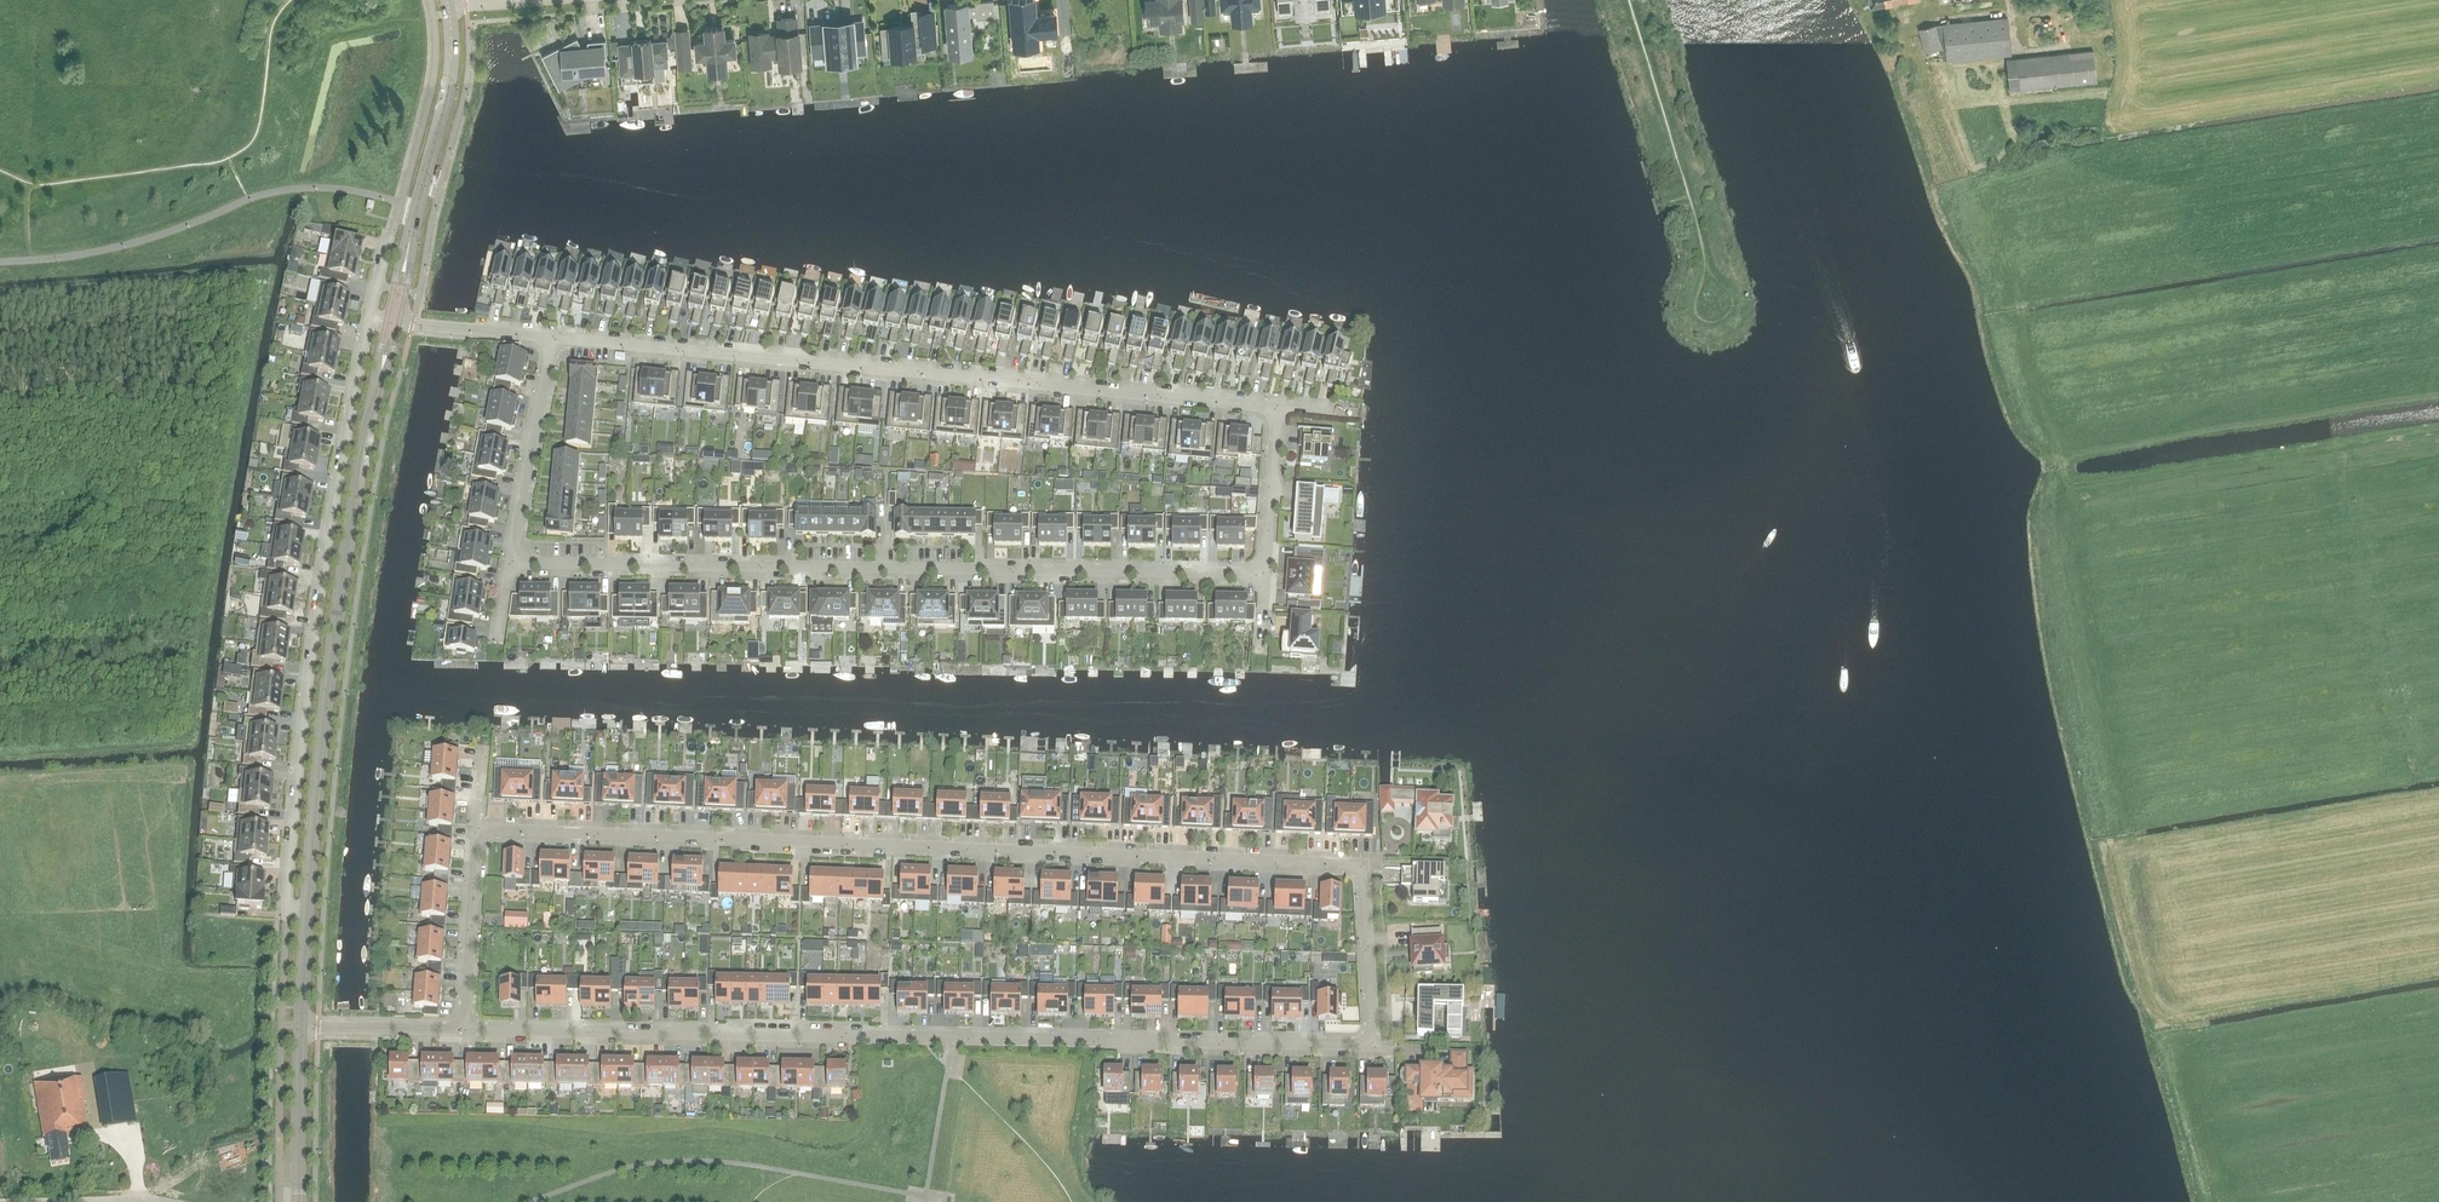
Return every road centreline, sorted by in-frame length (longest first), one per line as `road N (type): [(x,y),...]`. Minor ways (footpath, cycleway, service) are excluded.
road 1 (residential): [(464,1029),(1374,1044),(1363,864),(477,829)]
road 2 (residential): [(1264,573),(511,562)]
road 3 (residential): [(553,337),(1277,407)]
road 4 (residential): [(370,318),(302,731),(287,910),(307,911)]
road 5 (tertiary): [(373,402),(335,628),(307,911)]
road 6 (residential): [(511,562),(553,337)]
road 7 (residential): [(477,829),(464,1029)]
road 8 (tertiary): [(449,8),(450,90),(420,195)]
road 9 (tertiary): [(301,1025),(298,1201)]
road 10 (residential): [(1277,407),(1264,573)]
road 11 (residential): [(301,1025),(464,1029)]
road 12 (residential): [(399,322),(553,337)]
road 13 (unclassified): [(0,1201),(138,1198)]
road 14 (tertiary): [(420,195),(386,320)]
road 15 (tertiary): [(399,322),(420,195)]

